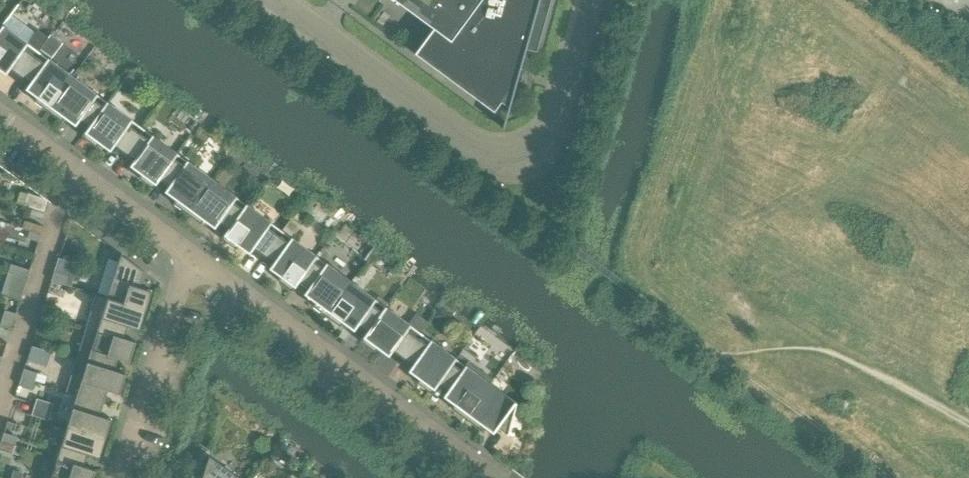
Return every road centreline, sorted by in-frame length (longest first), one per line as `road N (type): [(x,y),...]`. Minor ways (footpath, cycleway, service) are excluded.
road 1 (residential): [(192,252),(500,477)]
road 2 (unclassified): [(493,152),(281,0)]
road 3 (residential): [(0,115),(192,252)]
road 4 (residential): [(123,477),(192,252)]
road 5 (unclassified): [(493,152),(527,147),(549,124),(586,0)]

